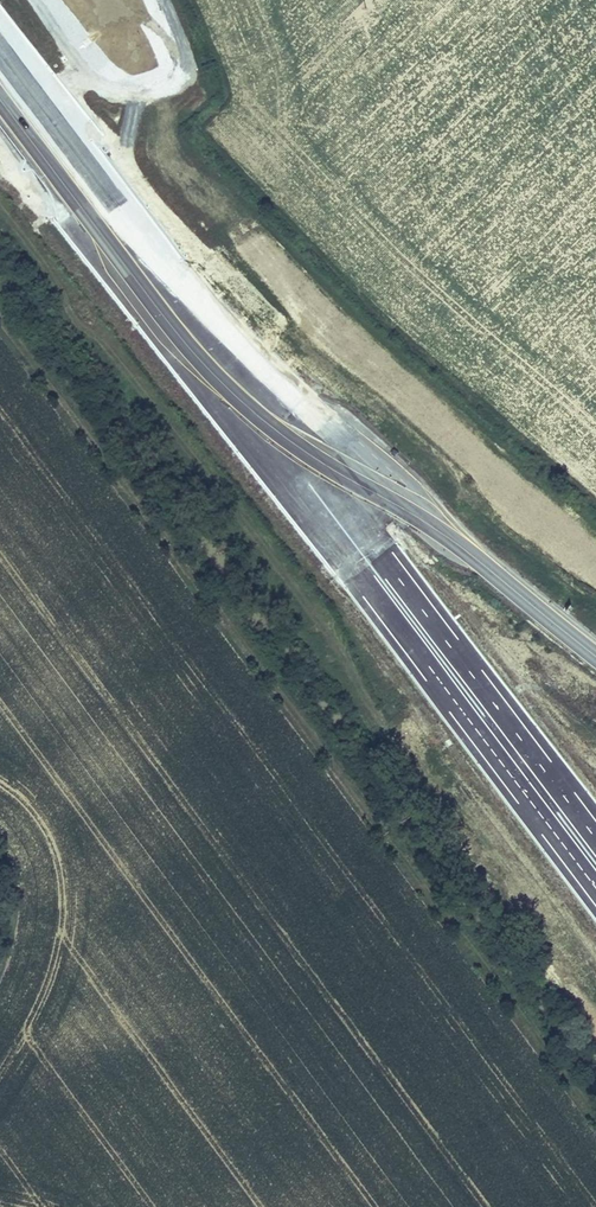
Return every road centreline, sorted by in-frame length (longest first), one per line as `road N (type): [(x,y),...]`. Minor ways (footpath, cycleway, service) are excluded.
road 1 (track): [(595,1111),(0,314)]
road 2 (motorway): [(595,838),(0,47)]
road 3 (motorway): [(0,96),(595,887)]

